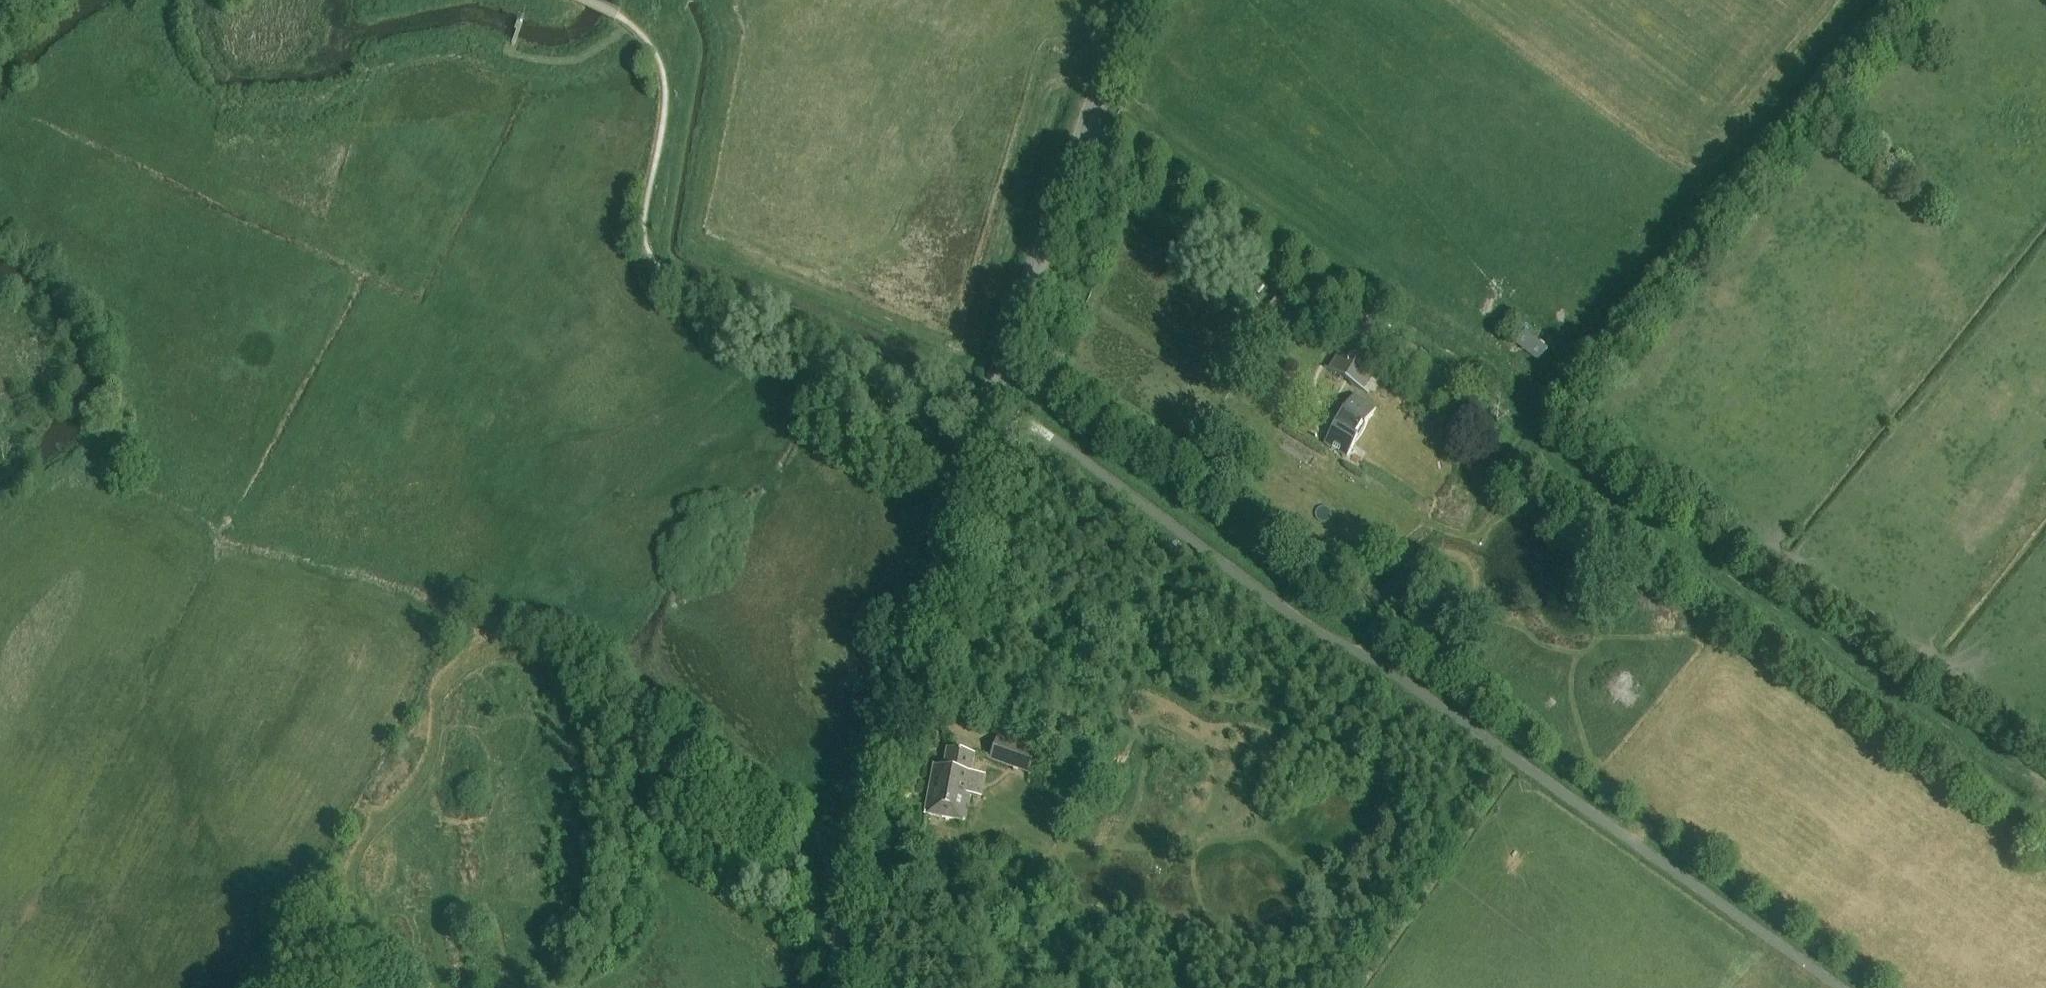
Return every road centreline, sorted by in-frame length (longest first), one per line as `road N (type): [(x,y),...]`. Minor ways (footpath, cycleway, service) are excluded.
road 1 (unclassified): [(839,987),(841,914),(859,825),(1085,126),(1146,0)]
road 2 (track): [(1085,126),(1365,320)]

